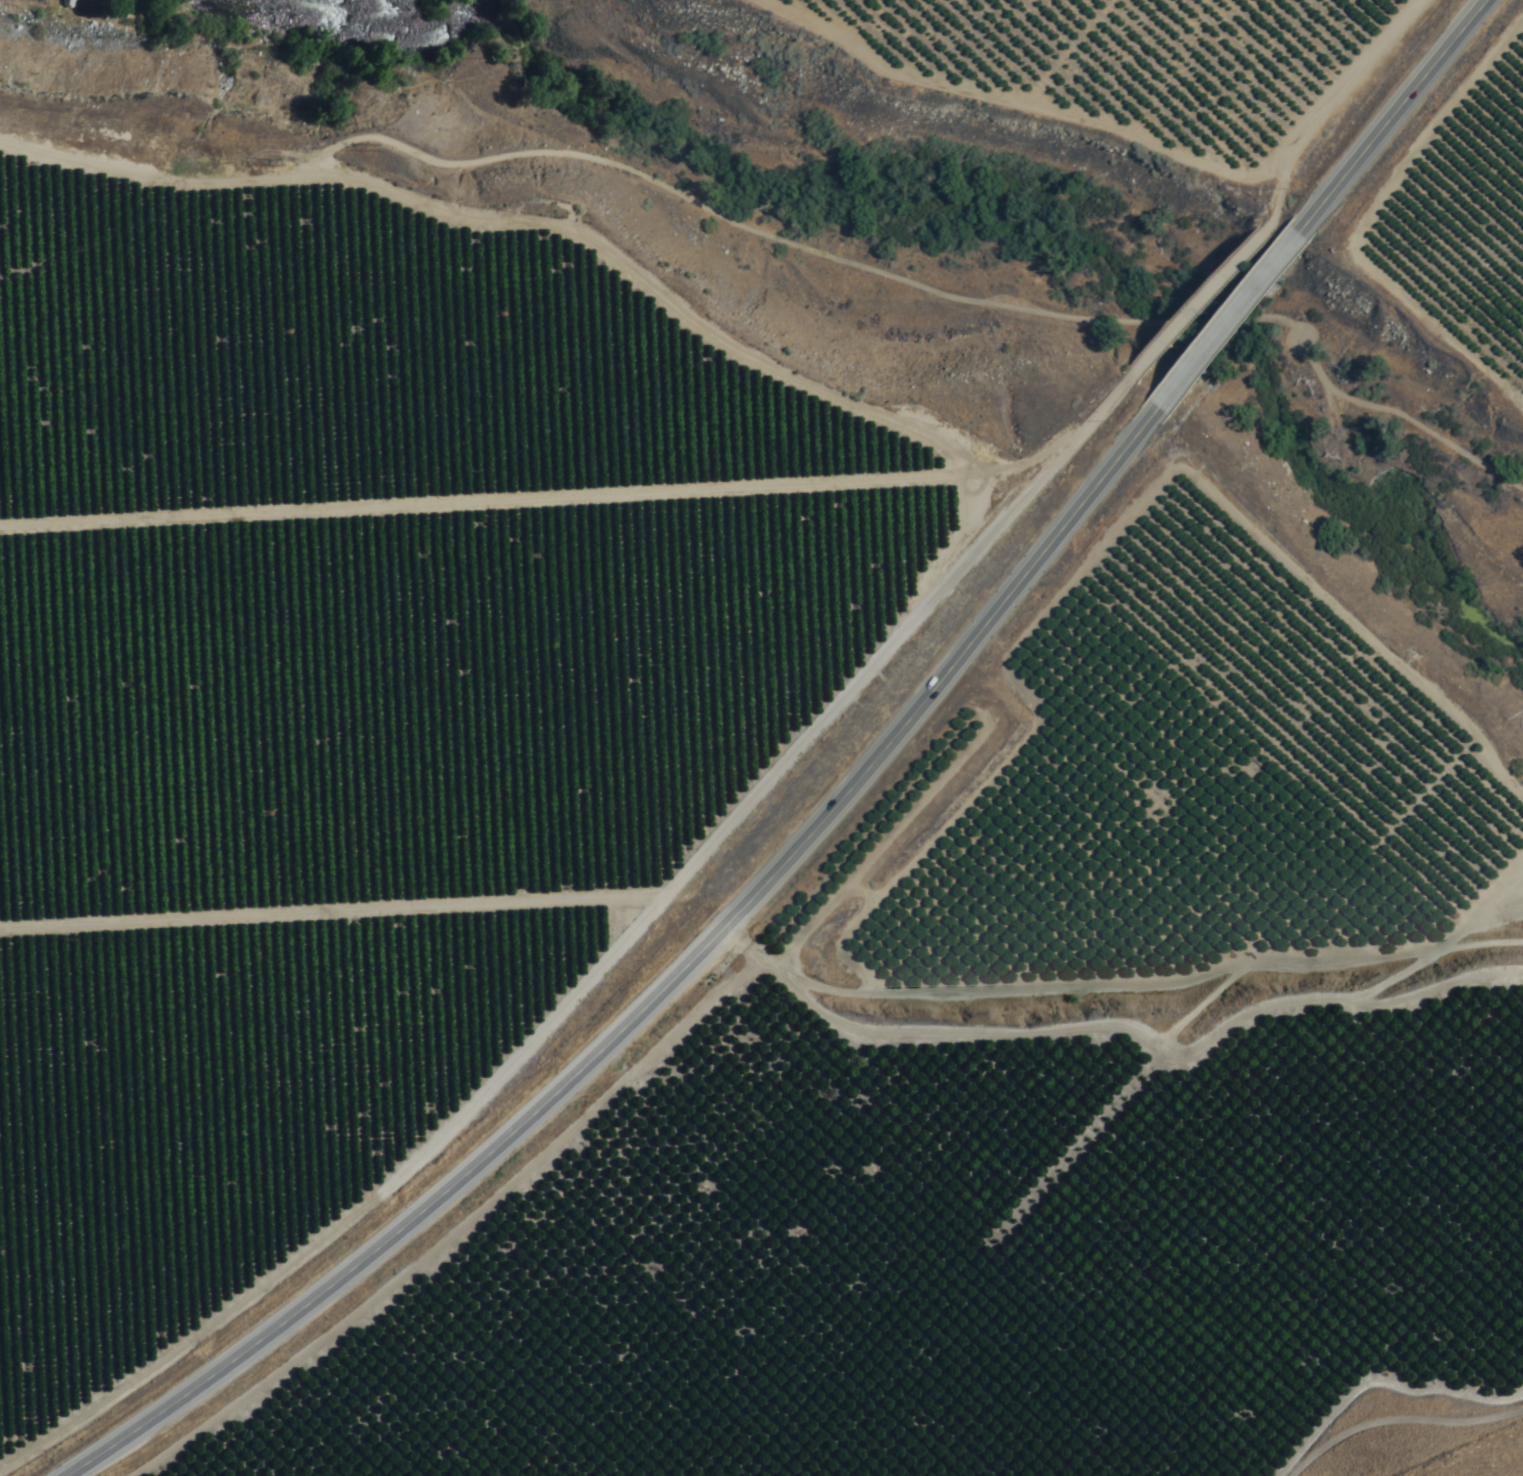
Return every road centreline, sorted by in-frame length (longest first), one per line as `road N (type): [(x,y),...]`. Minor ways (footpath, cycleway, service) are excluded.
road 1 (primary): [(62,1475),(284,1332),(633,1027),(770,884),(1158,409)]
road 2 (primary): [(1297,233),(1495,0)]
road 3 (primary): [(1158,409),(1297,233)]

